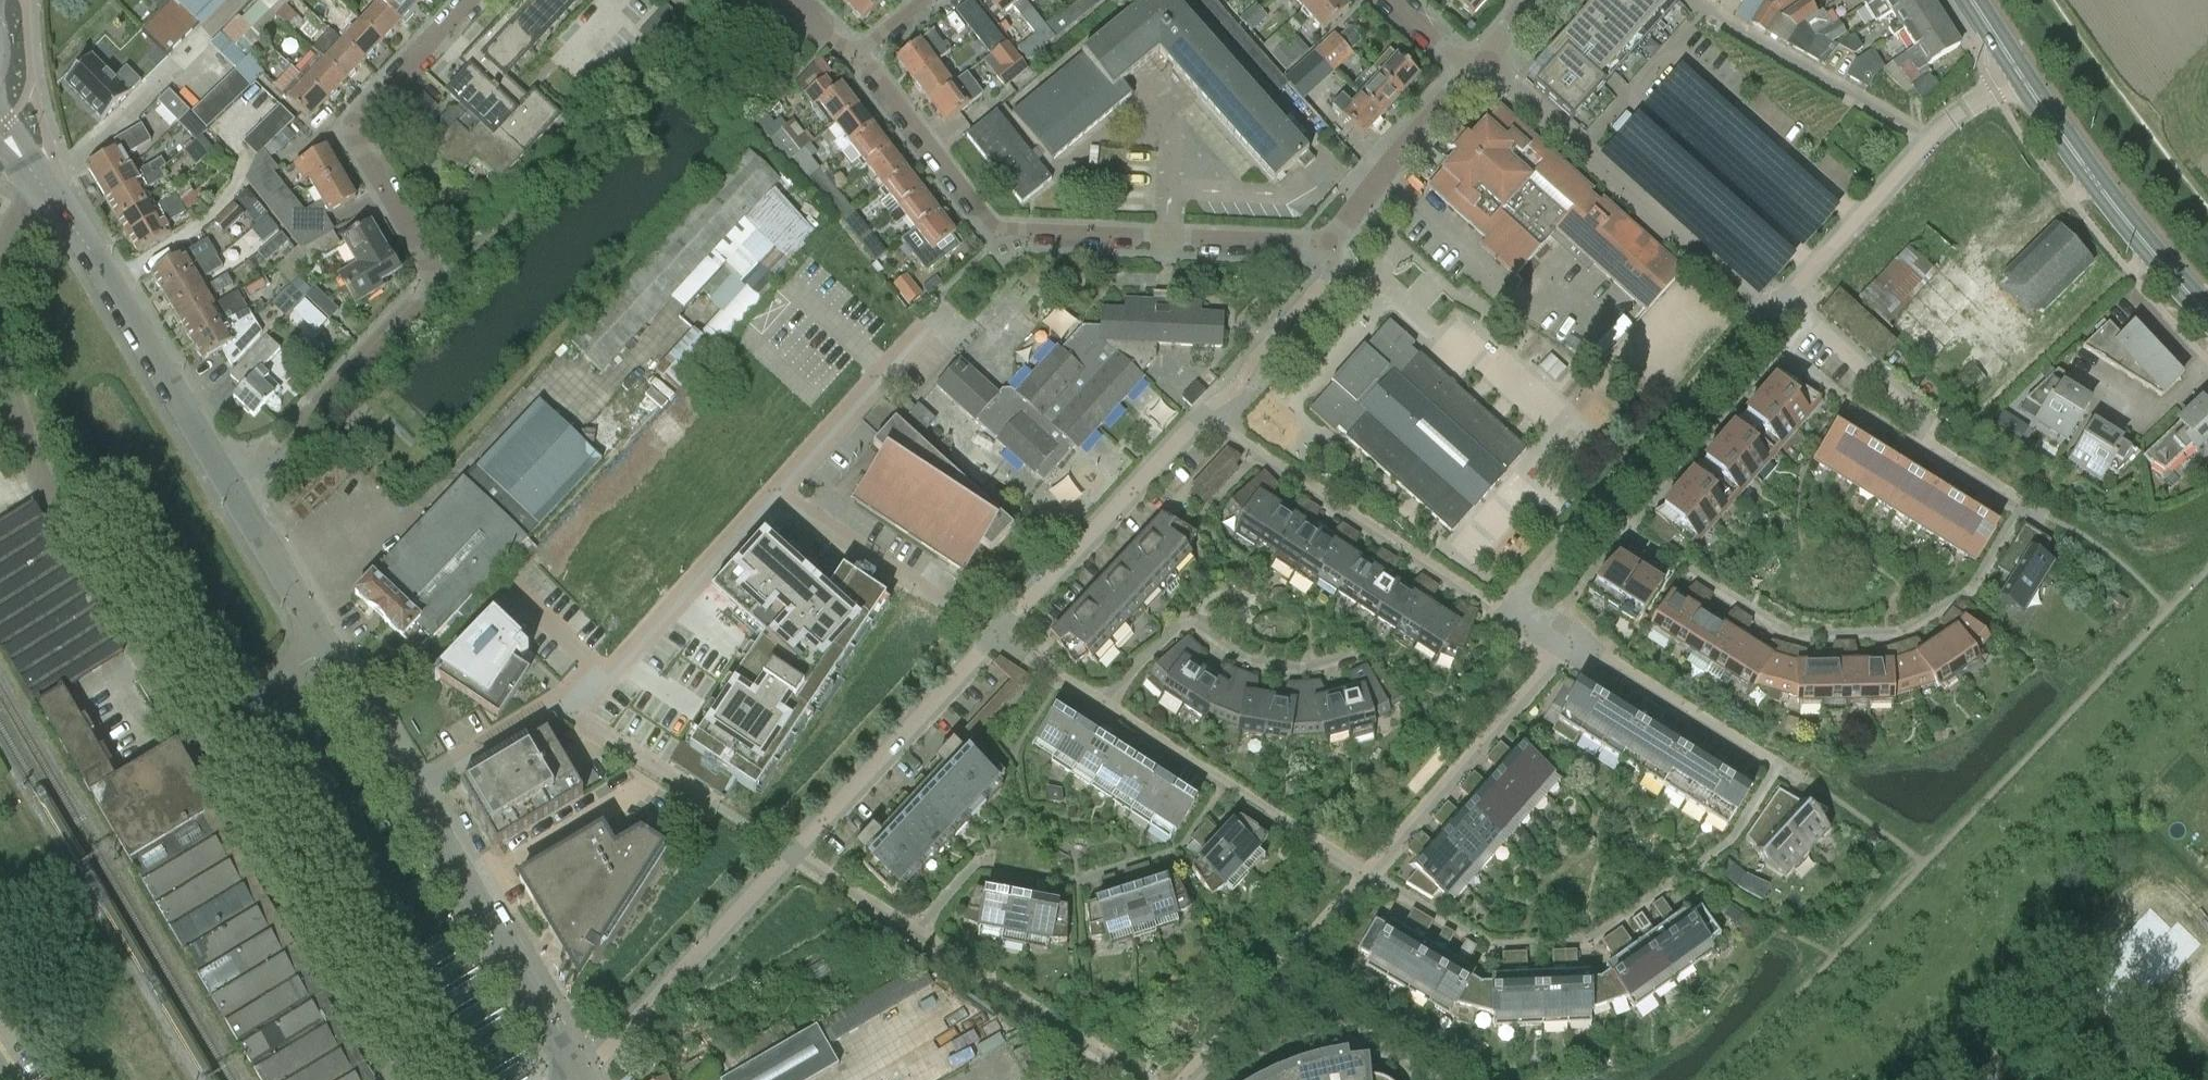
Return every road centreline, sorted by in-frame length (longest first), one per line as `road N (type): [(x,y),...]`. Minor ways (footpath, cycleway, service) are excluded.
road 1 (residential): [(222,476),(287,434),(424,283),(355,131),(470,0)]
road 2 (residential): [(1364,875),(1484,939),(1592,945),(1724,846),(1779,770)]
road 3 (residential): [(413,795),(608,676),(777,494)]
road 4 (residential): [(1629,536),(1780,622),(1836,632),(1896,625),(1967,590),(2027,508)]
road 5 (residential): [(1167,237),(1000,233),(863,54)]
road 6 (residential): [(1167,237),(1334,241),(1472,72)]
road 7 (residential): [(413,795),(222,476)]
road 8 (residential): [(1500,612),(1199,418)]
road 9 (residential): [(222,476),(43,182)]
road 10 (residential): [(579,1075),(413,795)]
road 11 (residential): [(1364,875),(1560,633)]
road 12 (residential): [(1364,875),(1106,707)]
road 13 (tertiary): [(2207,315),(2104,194),(2018,74)]
road 14 (residential): [(579,1075),(793,856)]
road 15 (residential): [(793,856),(996,635)]
road 16 (residential): [(1352,655),(1315,667),(1269,667),(1227,652),(1205,625),(1189,622),(1106,707)]
road 17 (residential): [(996,635),(1199,418)]
road 18 (residential): [(2027,508),(1952,457),(1937,431),(1813,323)]
road 19 (residential): [(1629,536),(1813,323)]
road 20 (residential): [(1930,140),(1696,0)]
road 21 (residential): [(1588,513),(1764,322)]
road 22 (residential): [(1137,1079),(919,938)]
road 23 (residential): [(1779,770),(1560,633)]
road 24 (residential): [(1764,322),(1577,150)]
road 25 (residential): [(777,494),(947,313)]
road 26 (residential): [(1787,298),(1930,140)]
road 27 (residential): [(777,494),(954,608)]
road 28 (residential): [(1280,980),(1433,1079)]
road 29 (residential): [(1577,150),(1691,26)]
road 30 (residential): [(919,938),(793,856)]
road 31 (residential): [(1280,980),(1364,875)]
road 32 (residential): [(1192,1079),(1280,980)]
road 33 (residential): [(1500,612),(1588,513)]
road 34 (residential): [(1106,707),(996,635)]
road 35 (residential): [(2107,390),(2146,420),(2207,366)]
road 36 (residential): [(1577,150),(1482,61)]
road 37 (residential): [(1547,626),(1629,536)]

